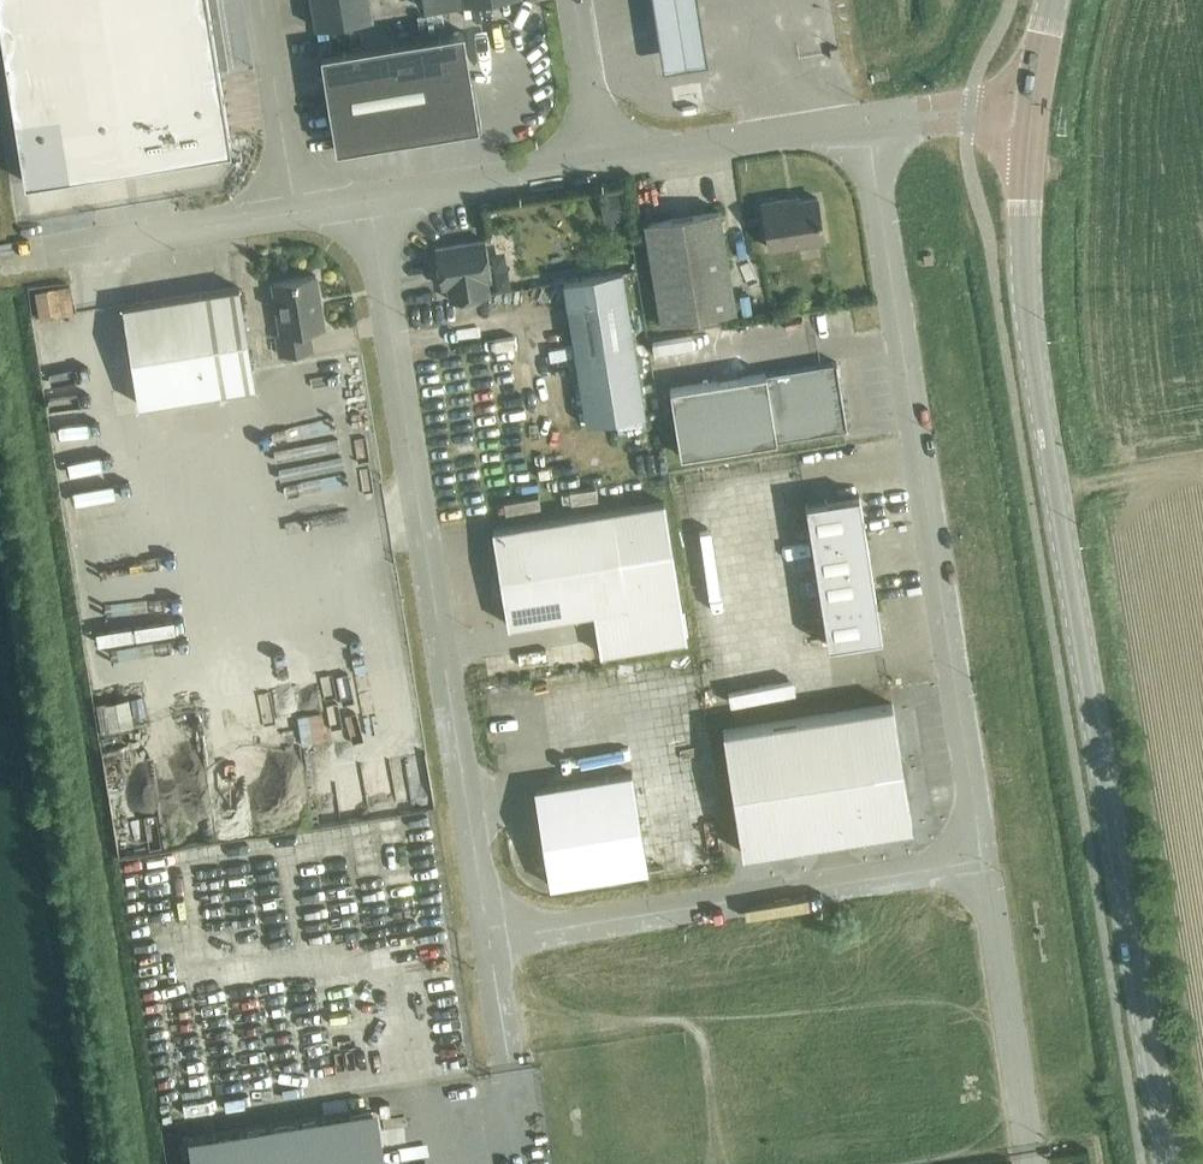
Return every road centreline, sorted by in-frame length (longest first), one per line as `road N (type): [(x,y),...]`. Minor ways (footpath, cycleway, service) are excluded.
road 1 (tertiary): [(1166,1163),(1027,311),(1032,122)]
road 2 (unclassified): [(369,202),(490,937)]
road 3 (unclassified): [(977,857),(869,121)]
road 4 (unclassified): [(490,937),(977,857)]
road 5 (unclassified): [(977,857),(1025,1163)]
road 6 (unclassified): [(12,257),(298,211)]
road 7 (unclassified): [(605,161),(869,121)]
road 8 (unclassified): [(369,202),(605,161)]
road 9 (unclassified): [(298,211),(262,0)]
road 10 (unclassified): [(574,0),(605,161)]
road 11 (unclassified): [(869,121),(959,114),(1032,122)]
road 12 (unclassified): [(490,937),(511,1071)]
road 13 (tertiary): [(1032,122),(1049,0)]

